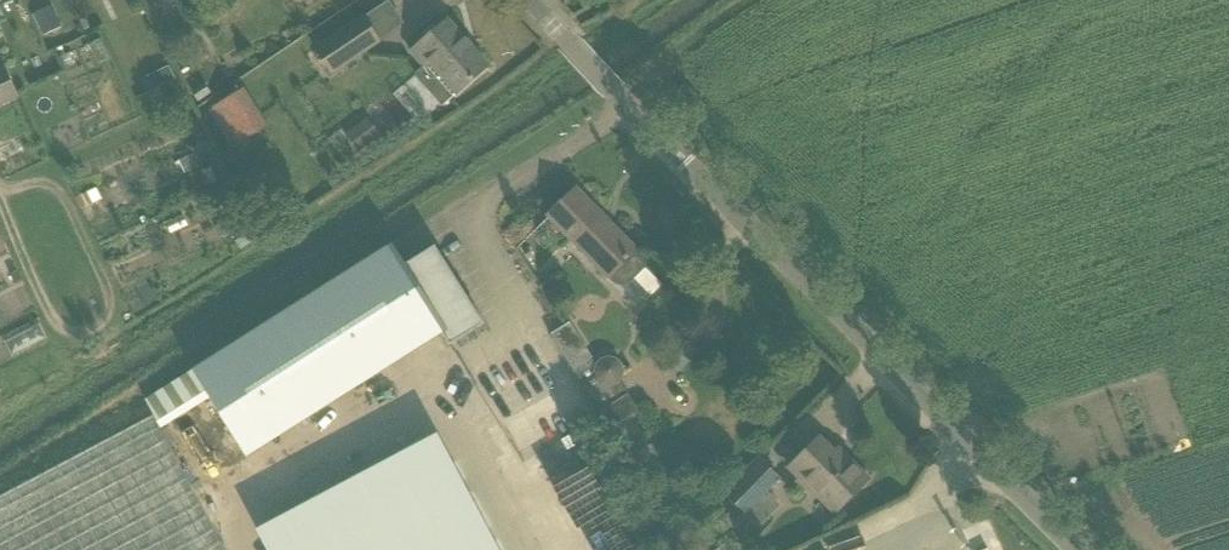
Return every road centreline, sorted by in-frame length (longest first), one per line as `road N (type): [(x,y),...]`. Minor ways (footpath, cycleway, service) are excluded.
road 1 (unclassified): [(1075,549),(530,0)]

